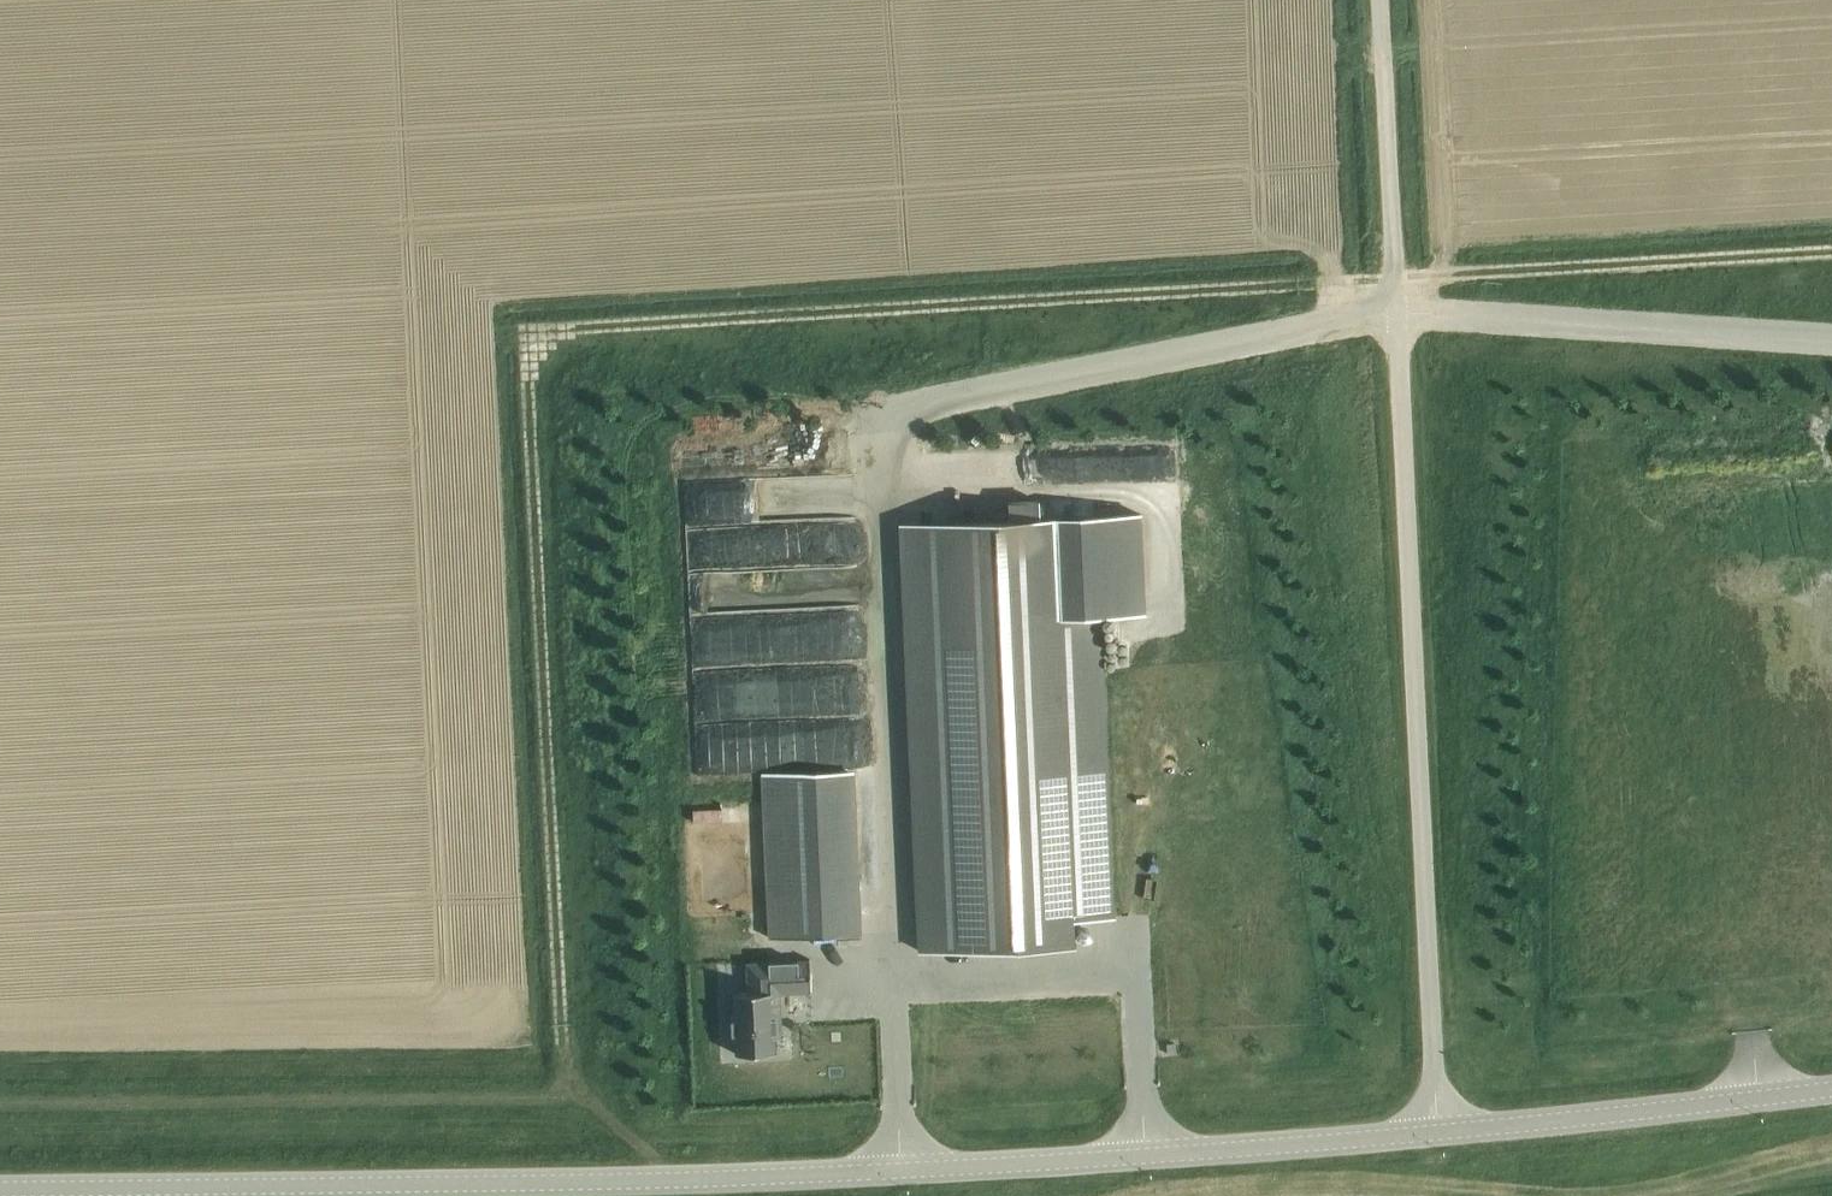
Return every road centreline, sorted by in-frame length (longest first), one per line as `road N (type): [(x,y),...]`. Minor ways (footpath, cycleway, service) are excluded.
road 1 (unclassified): [(1437,1131),(823,1172),(0,1187)]
road 2 (unclassified): [(1437,1131),(1380,0)]
road 3 (unclassified): [(1437,1131),(1831,1087)]

